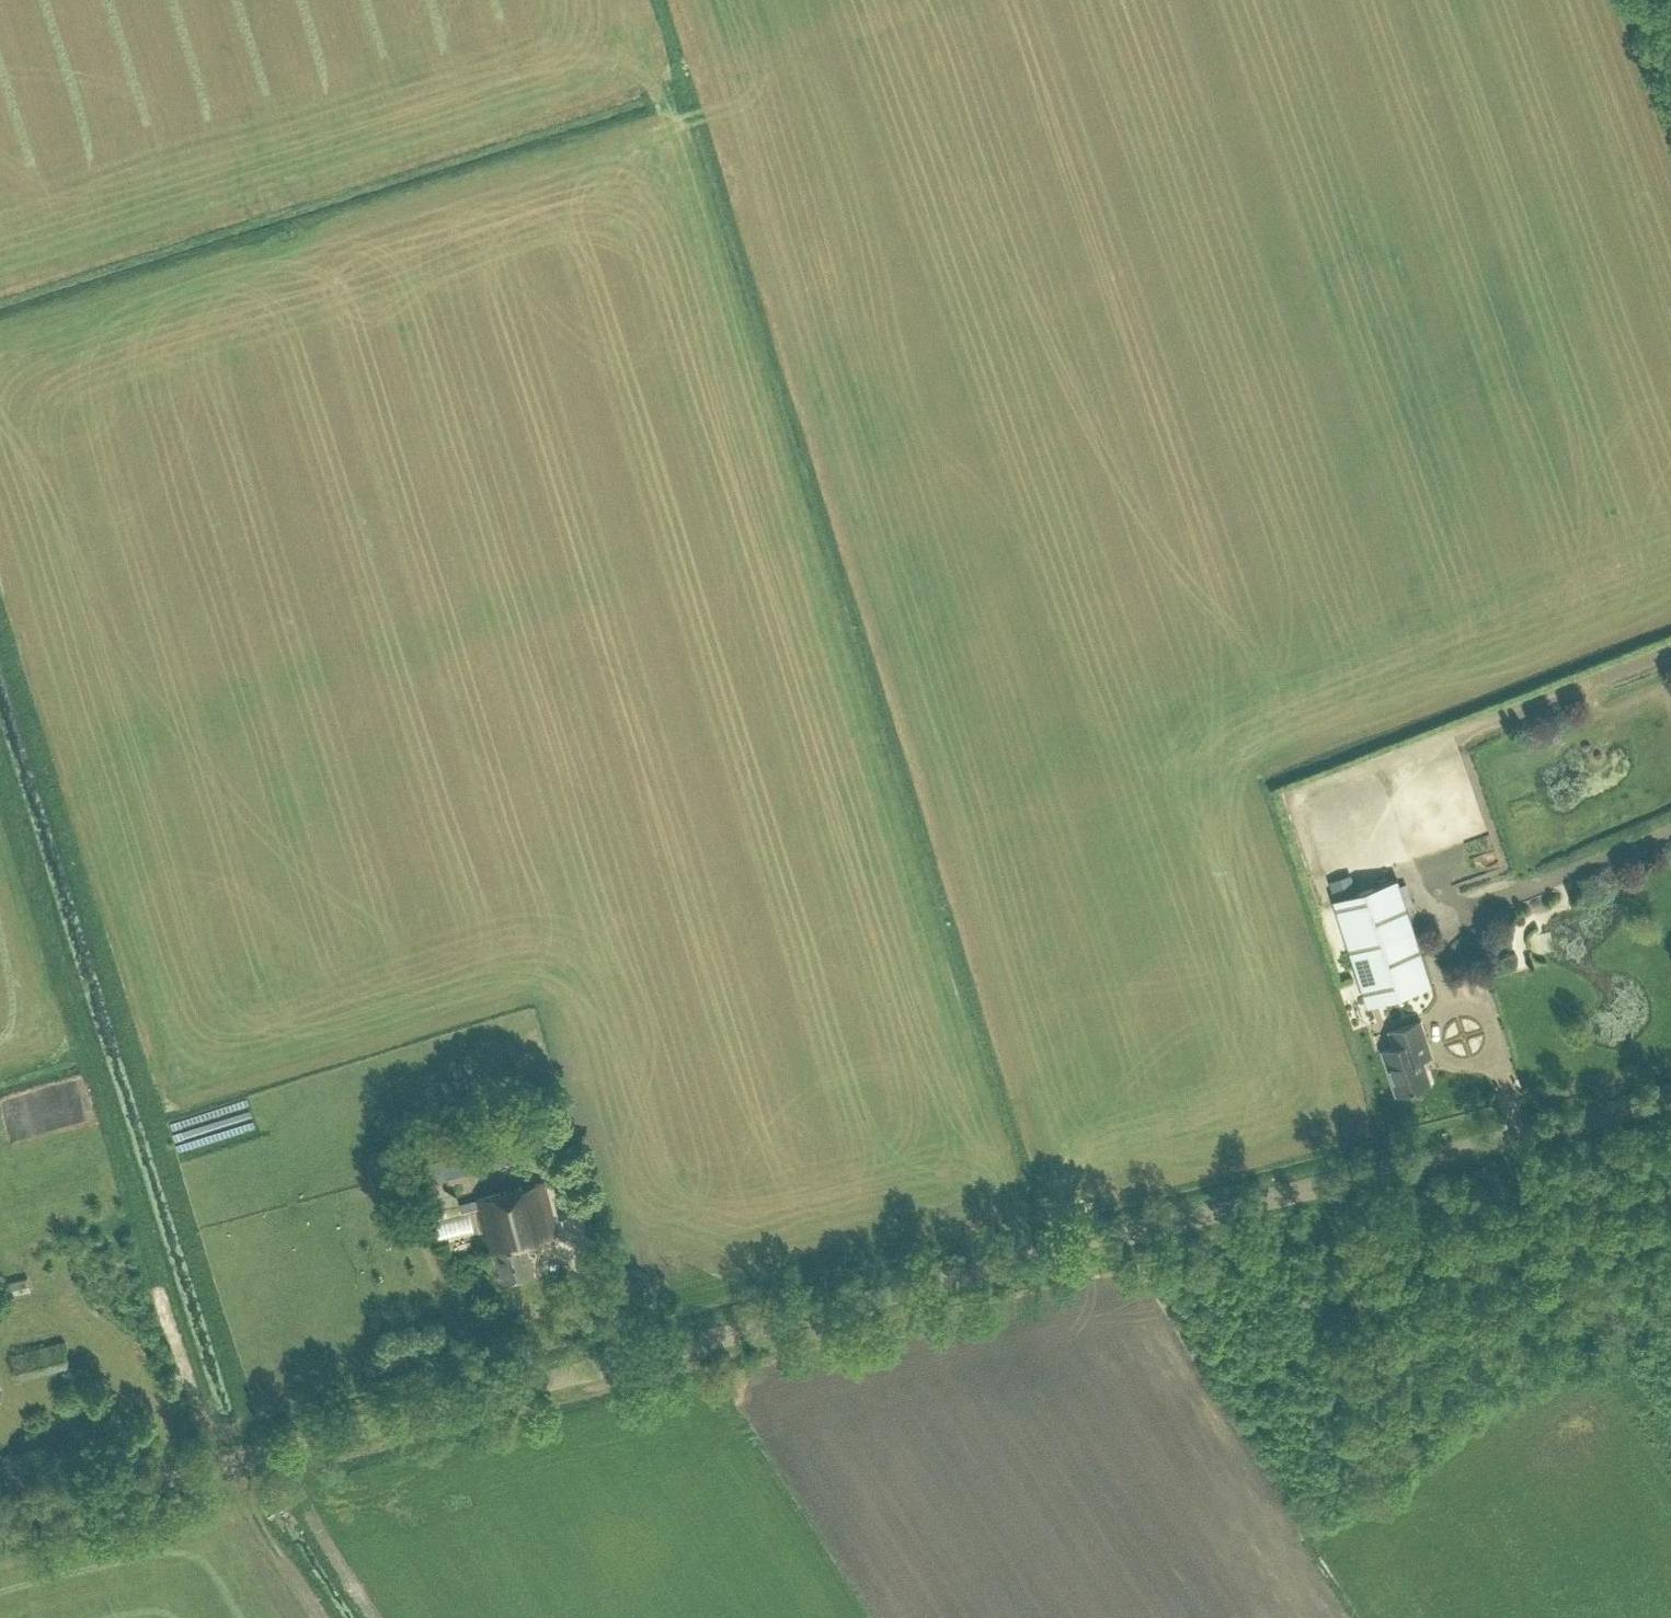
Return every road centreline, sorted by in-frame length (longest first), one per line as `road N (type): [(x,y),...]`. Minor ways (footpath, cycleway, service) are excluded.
road 1 (unclassified): [(0,1517),(1670,1093)]

